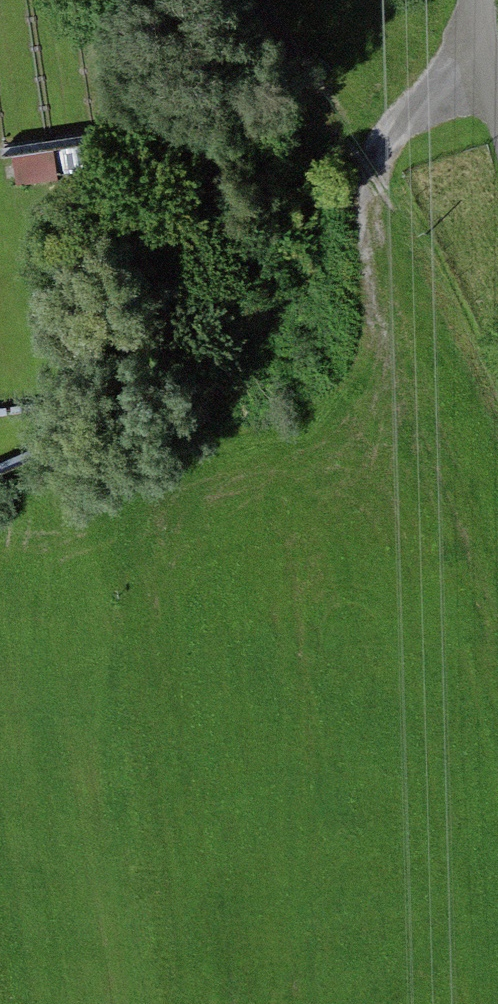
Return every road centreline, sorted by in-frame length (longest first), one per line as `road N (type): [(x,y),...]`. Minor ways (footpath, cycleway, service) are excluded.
road 1 (track): [(481,53),(375,167),(367,230),(388,359),(497,588)]
road 2 (track): [(497,903),(390,1003)]

